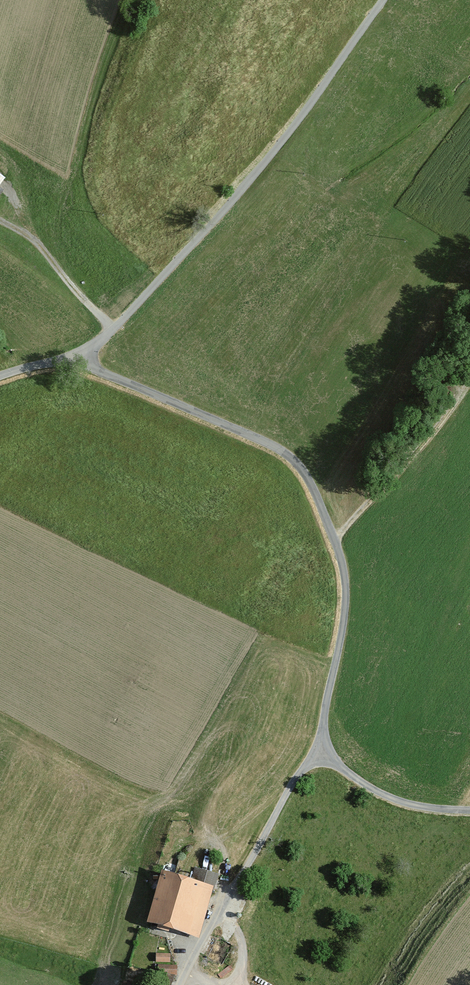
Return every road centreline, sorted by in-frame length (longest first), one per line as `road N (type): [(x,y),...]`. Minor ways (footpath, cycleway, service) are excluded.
road 1 (unclassified): [(78,361),(271,445),(306,478),(335,539),(344,596),(316,756)]
road 2 (unclassified): [(78,361),(133,312),(266,162),(384,0)]
road 3 (unclassified): [(469,811),(412,808),(316,756)]

